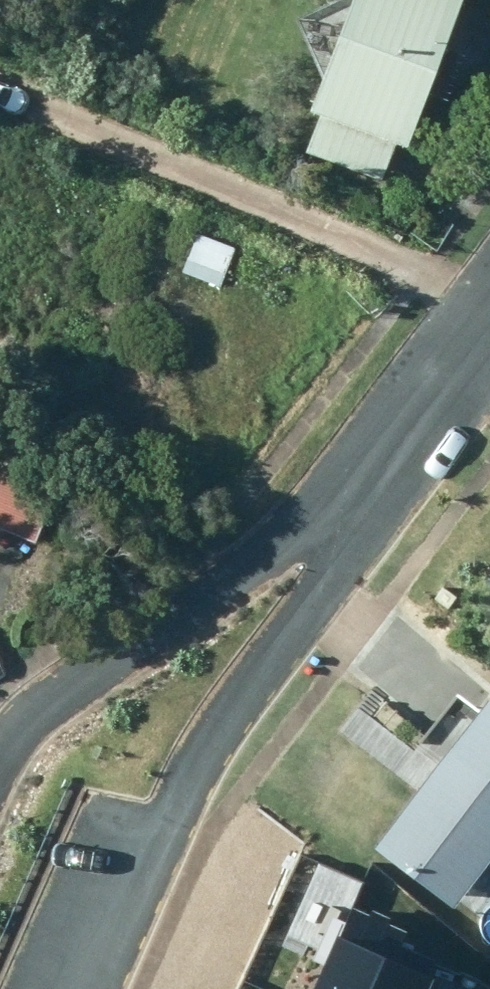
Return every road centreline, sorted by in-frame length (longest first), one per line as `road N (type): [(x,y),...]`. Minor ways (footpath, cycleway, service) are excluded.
road 1 (residential): [(437,405),(217,732),(98,988)]
road 2 (residential): [(0,752),(48,704),(255,558)]
road 3 (residential): [(255,558),(437,405)]

